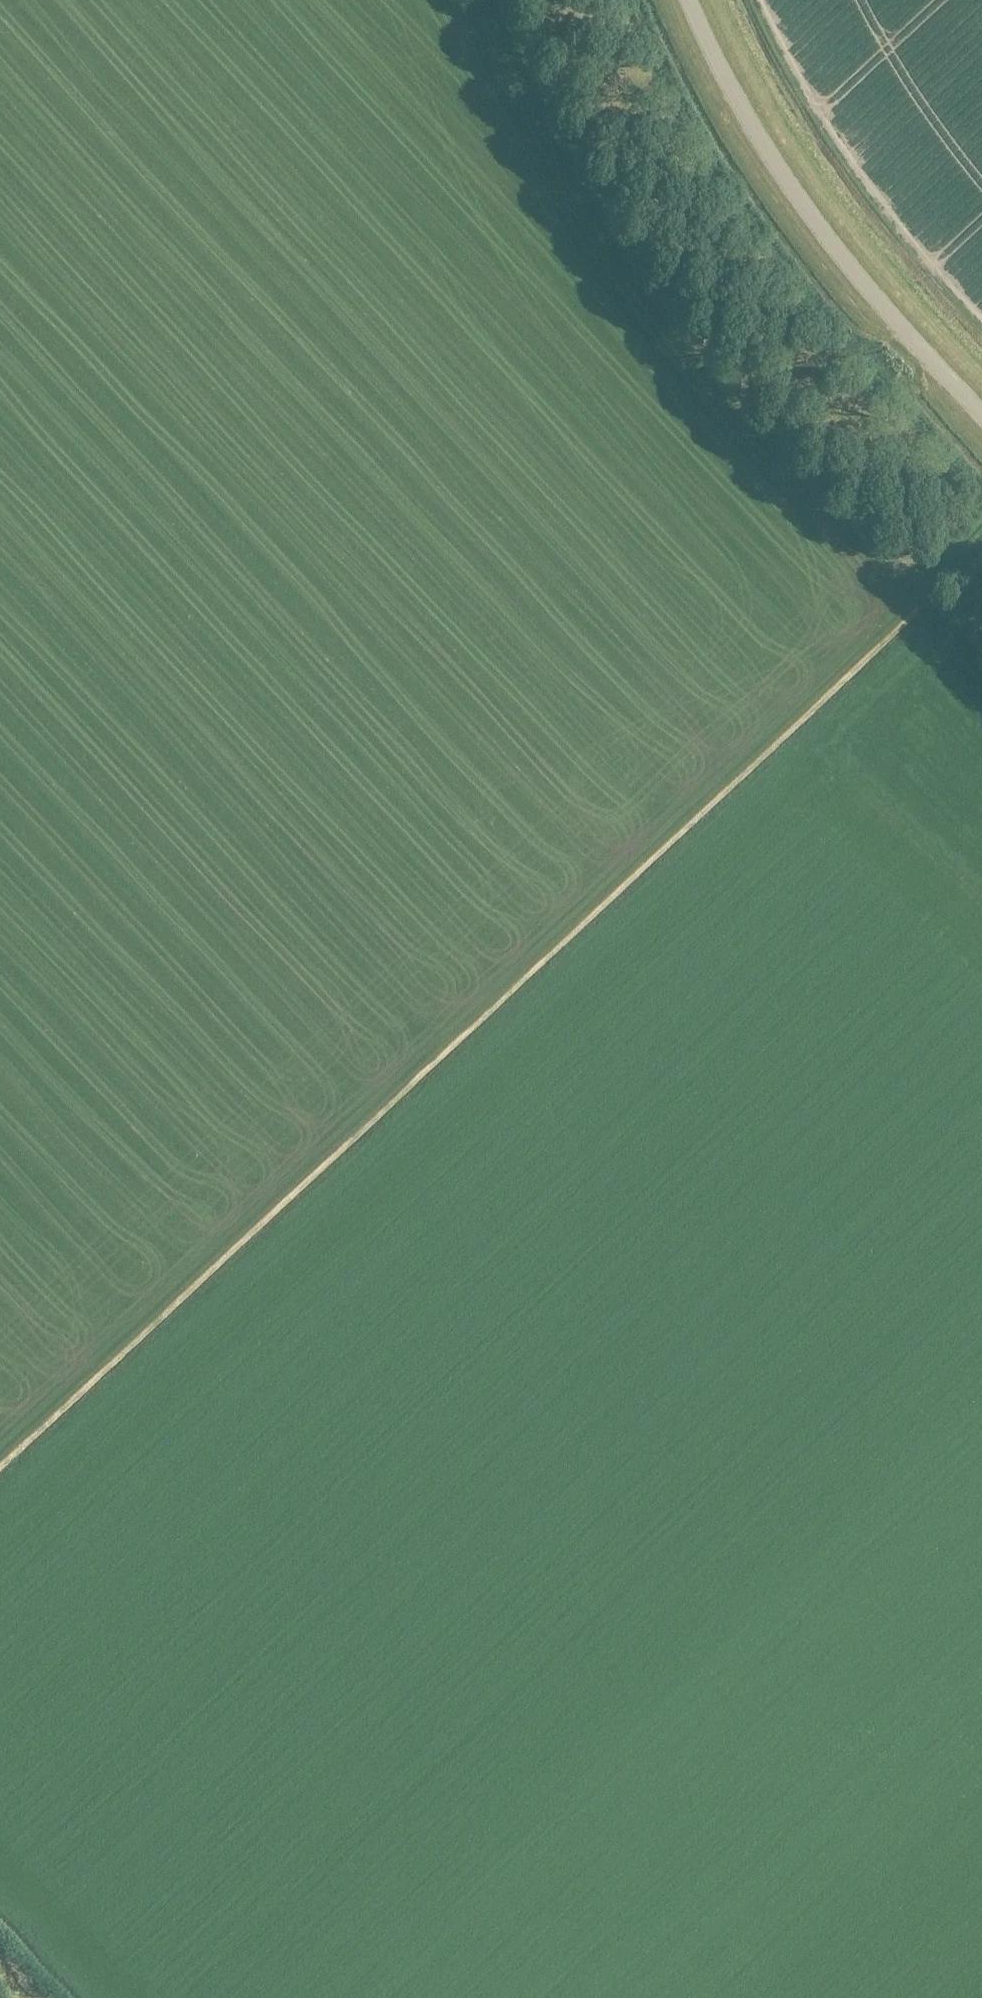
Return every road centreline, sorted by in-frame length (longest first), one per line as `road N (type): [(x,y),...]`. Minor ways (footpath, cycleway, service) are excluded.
road 1 (tertiary): [(981,413),(810,214),(739,99),(695,0)]

